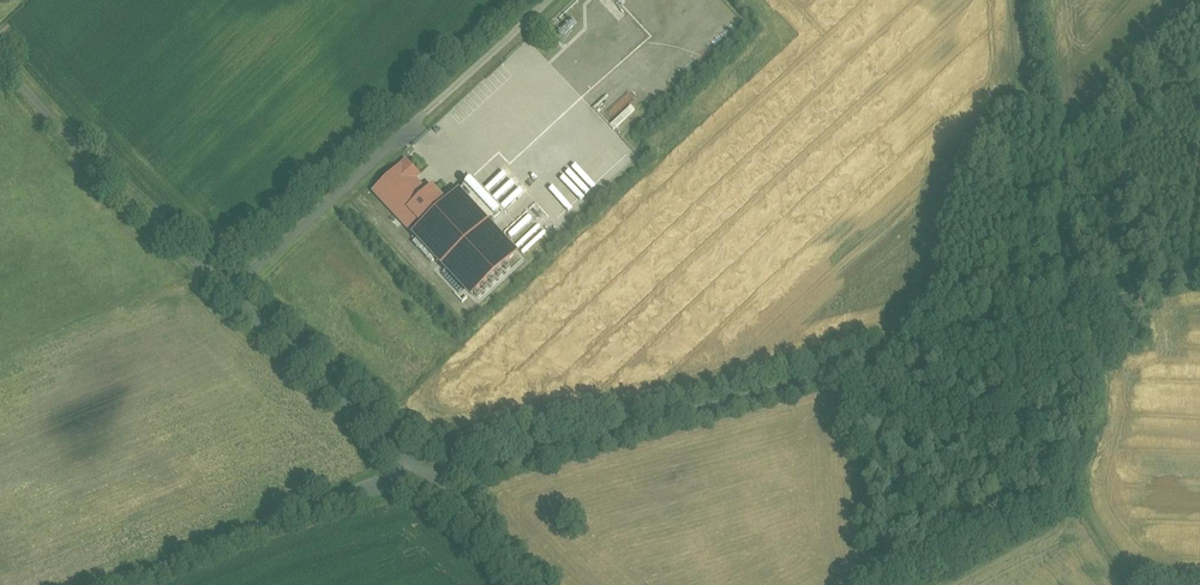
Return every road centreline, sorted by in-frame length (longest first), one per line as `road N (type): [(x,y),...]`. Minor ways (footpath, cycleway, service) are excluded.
road 1 (unclassified): [(1199,275),(427,477)]
road 2 (unclassified): [(0,60),(105,172),(427,477)]
road 3 (unclassified): [(427,477),(276,513),(104,584)]
road 4 (unclassified): [(539,584),(427,477)]

